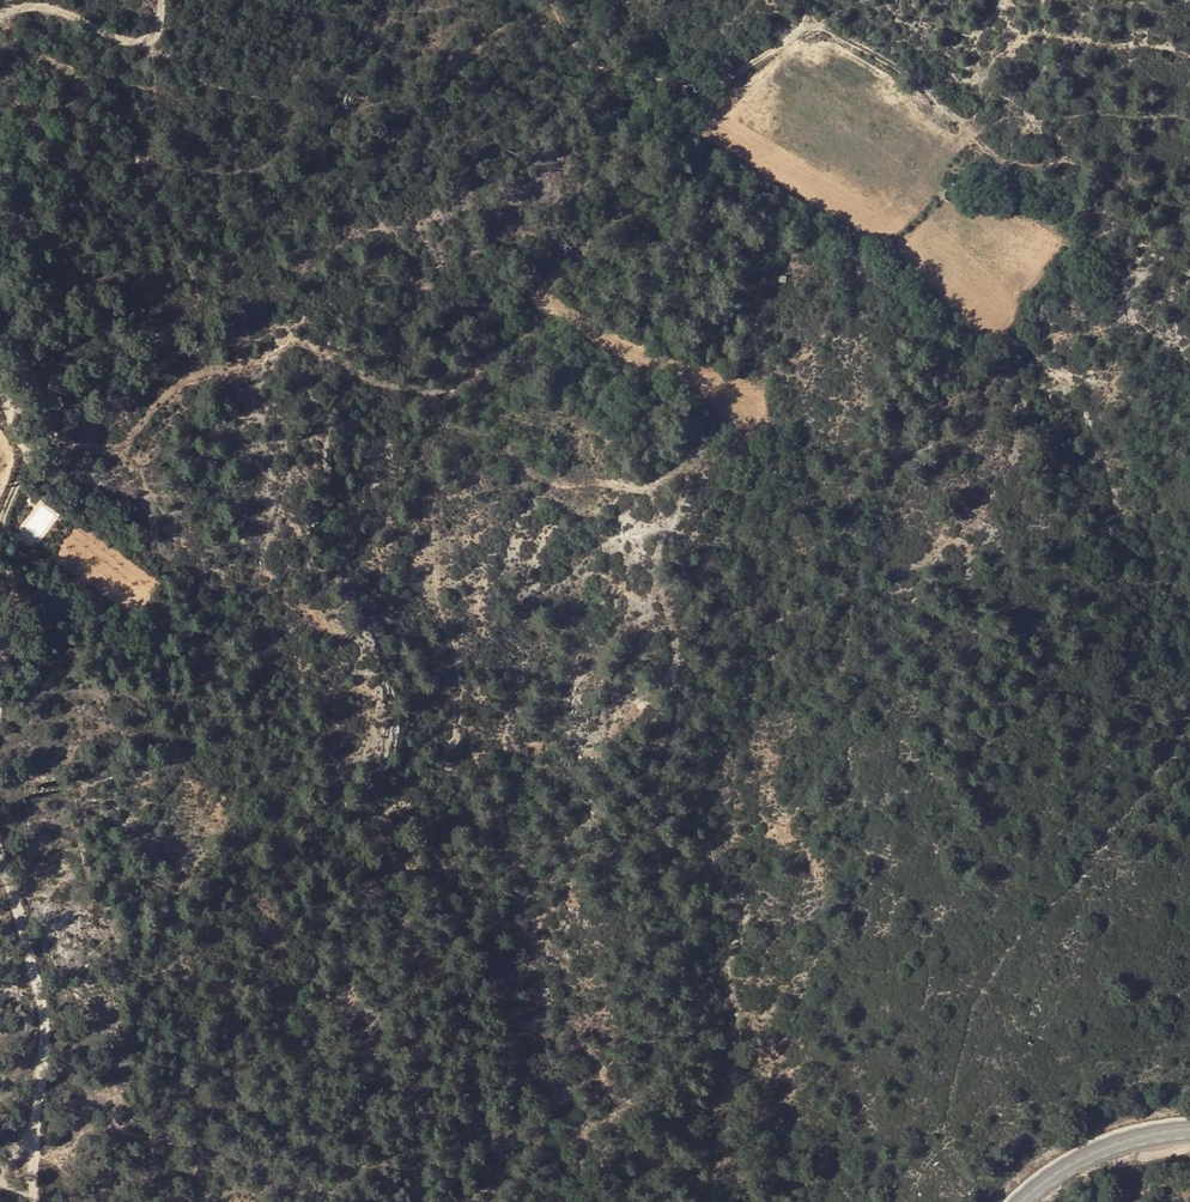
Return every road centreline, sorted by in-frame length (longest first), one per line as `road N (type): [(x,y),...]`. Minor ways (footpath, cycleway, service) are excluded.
road 1 (track): [(34,1201),(45,1015),(0,851)]
road 2 (secondary): [(1189,1129),(1092,1152),(1020,1201)]

